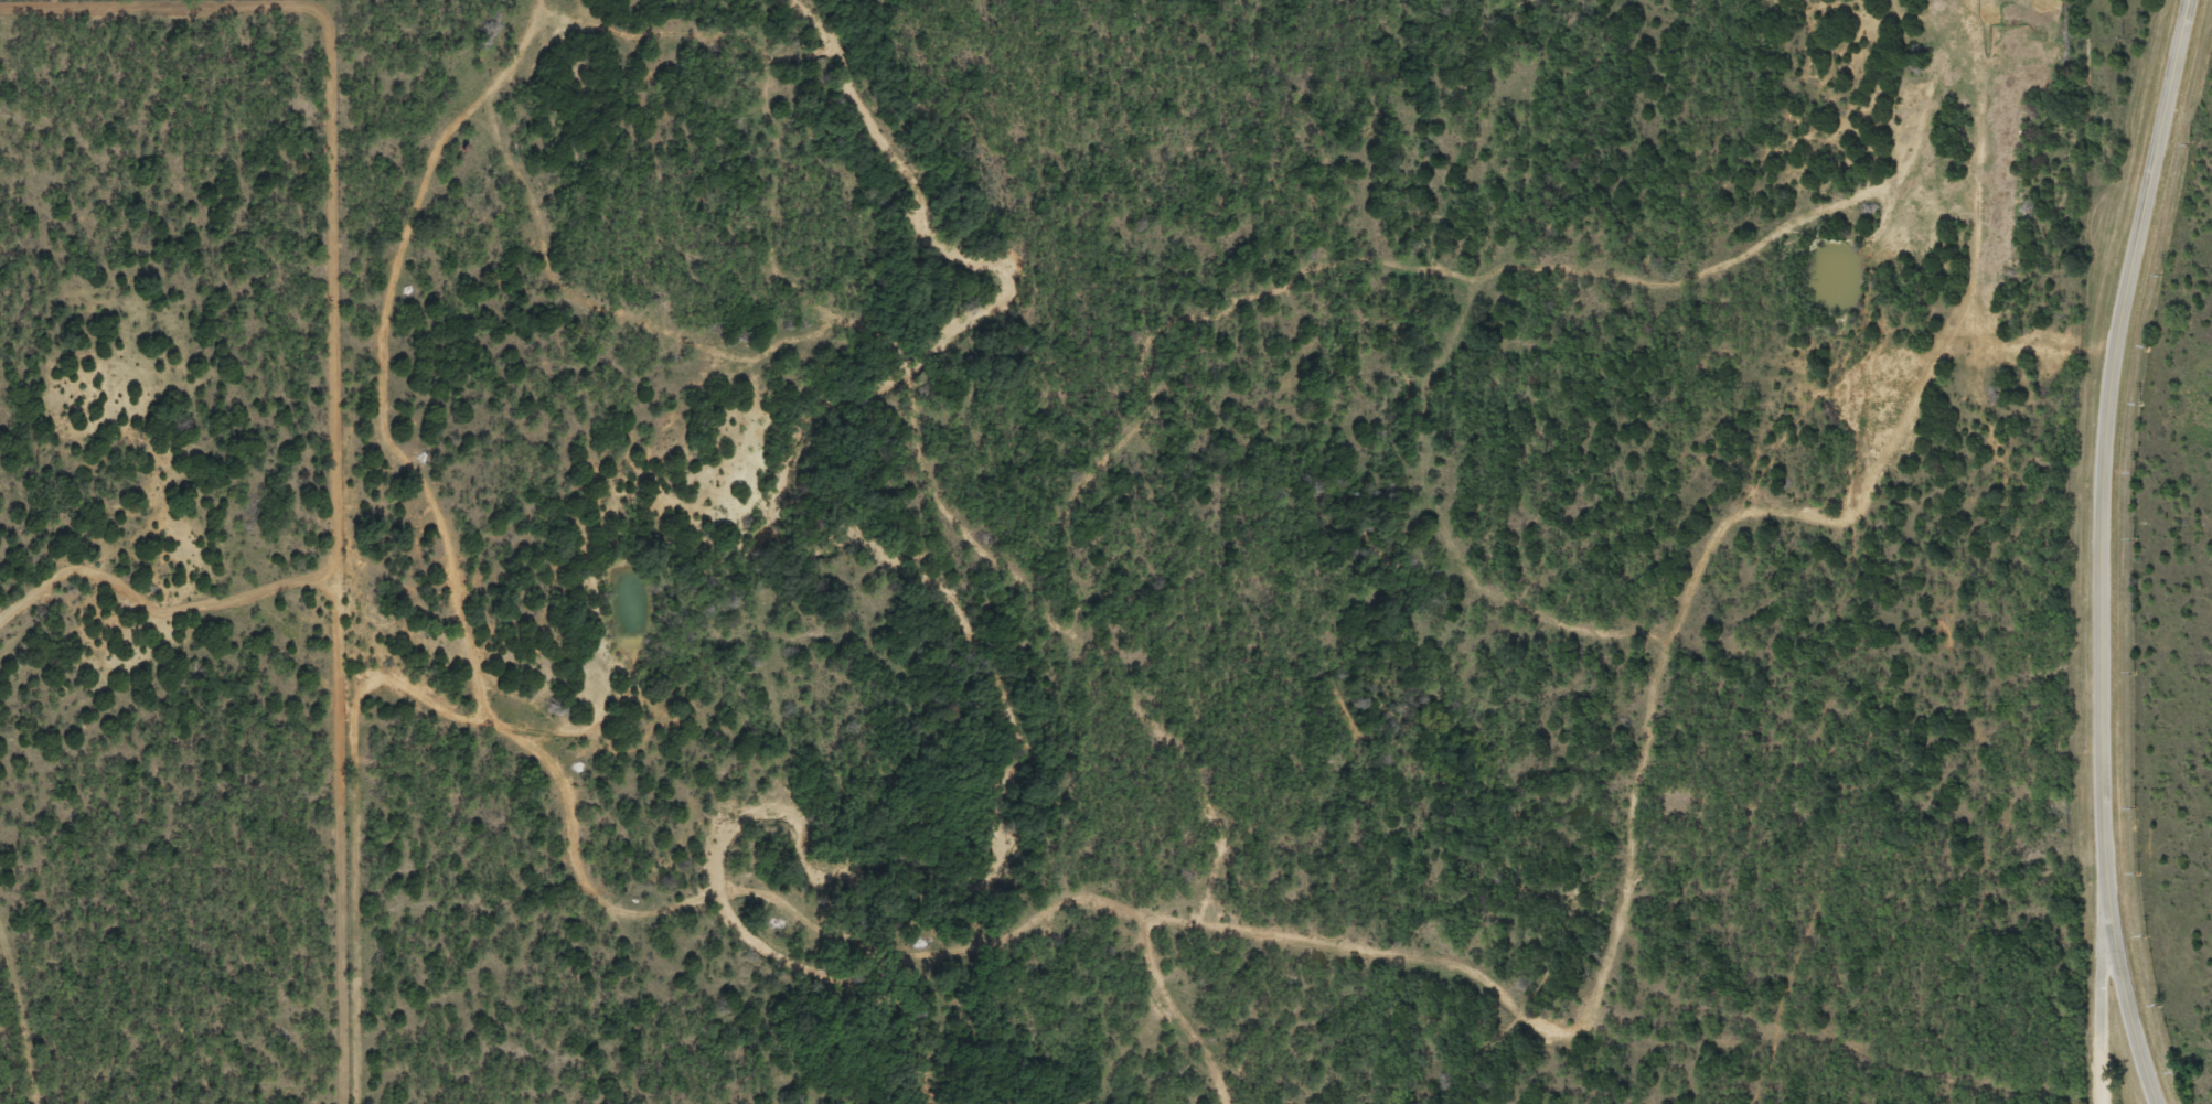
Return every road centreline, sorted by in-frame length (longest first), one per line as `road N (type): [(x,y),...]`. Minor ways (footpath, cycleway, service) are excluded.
road 1 (secondary): [(2157,1103),(2111,900),(2102,465),(2116,339),(2190,0)]
road 2 (residential): [(2104,1103),(2101,985),(2111,900)]

